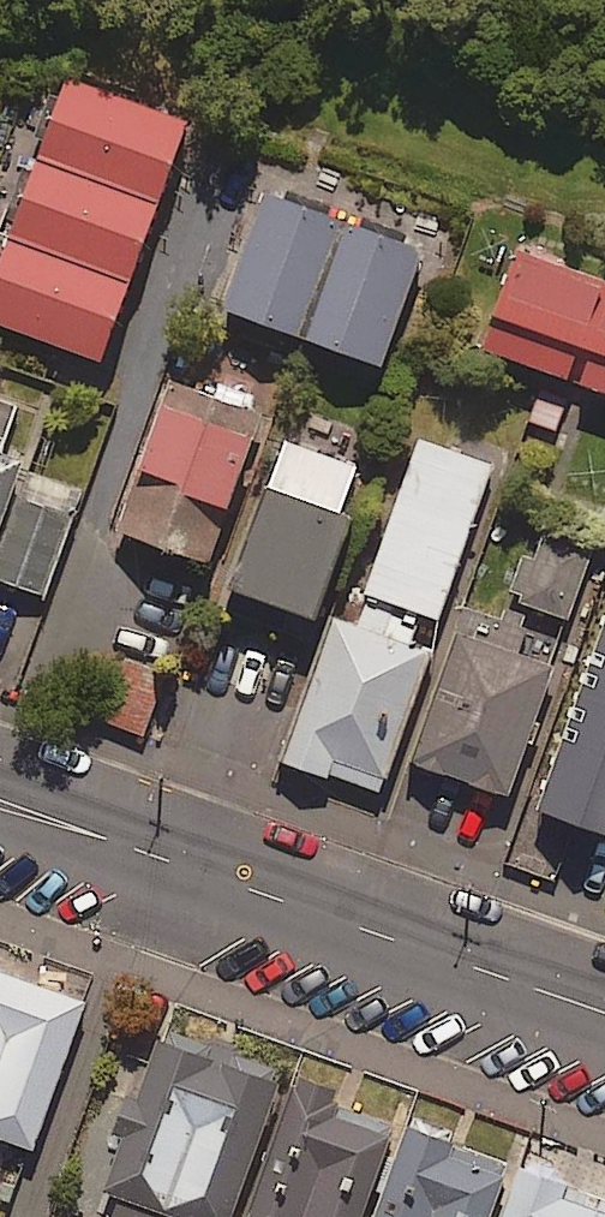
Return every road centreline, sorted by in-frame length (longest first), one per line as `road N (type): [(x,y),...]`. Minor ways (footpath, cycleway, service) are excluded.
road 1 (tertiary): [(604,1015),(0,806)]

